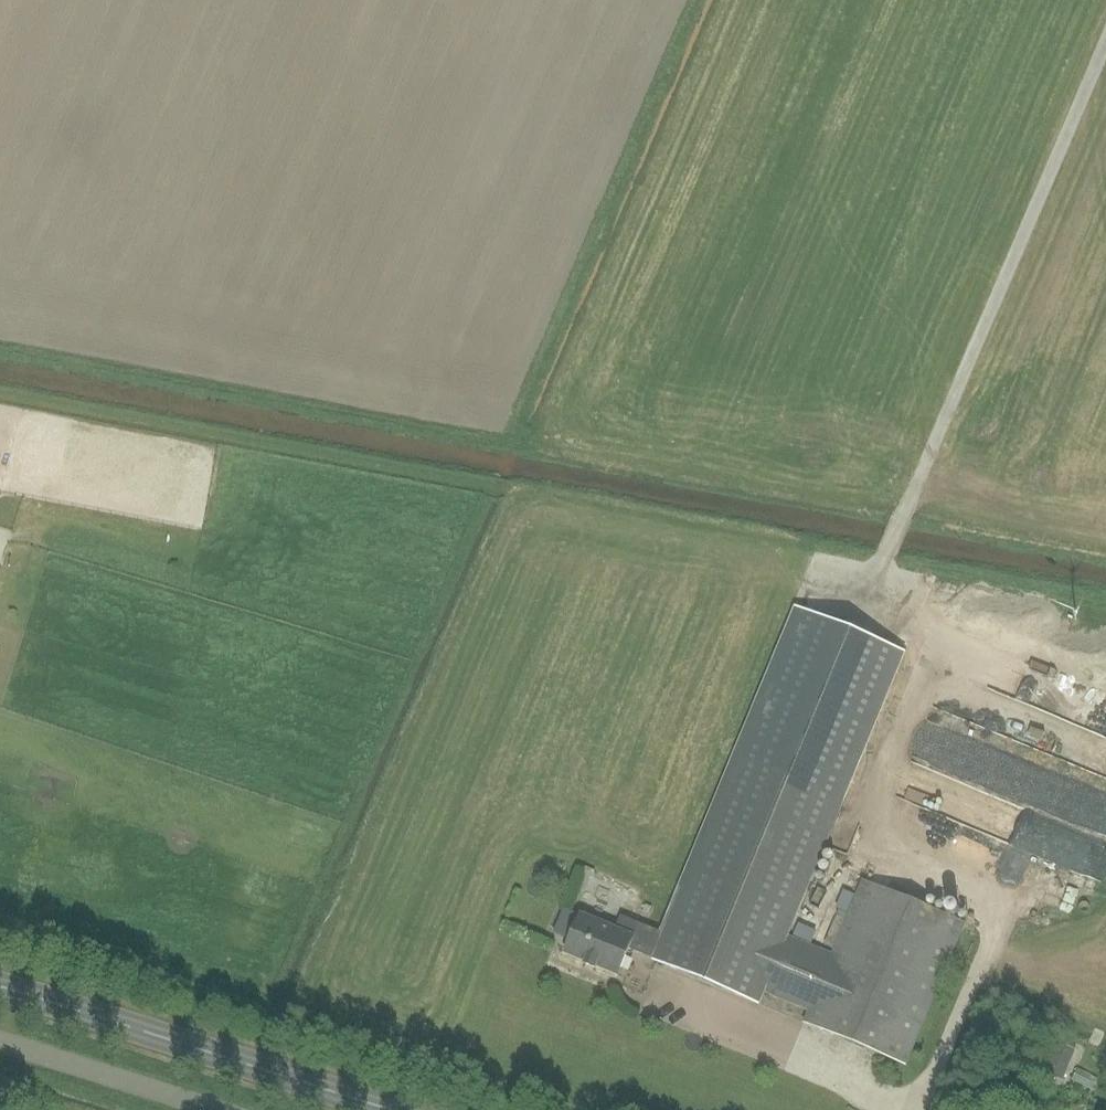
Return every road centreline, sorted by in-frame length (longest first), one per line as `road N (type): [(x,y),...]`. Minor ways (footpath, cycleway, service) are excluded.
road 1 (track): [(1105,43),(905,509)]
road 2 (secondary): [(397,1109),(0,985)]
road 3 (residential): [(0,1045),(239,1109)]

